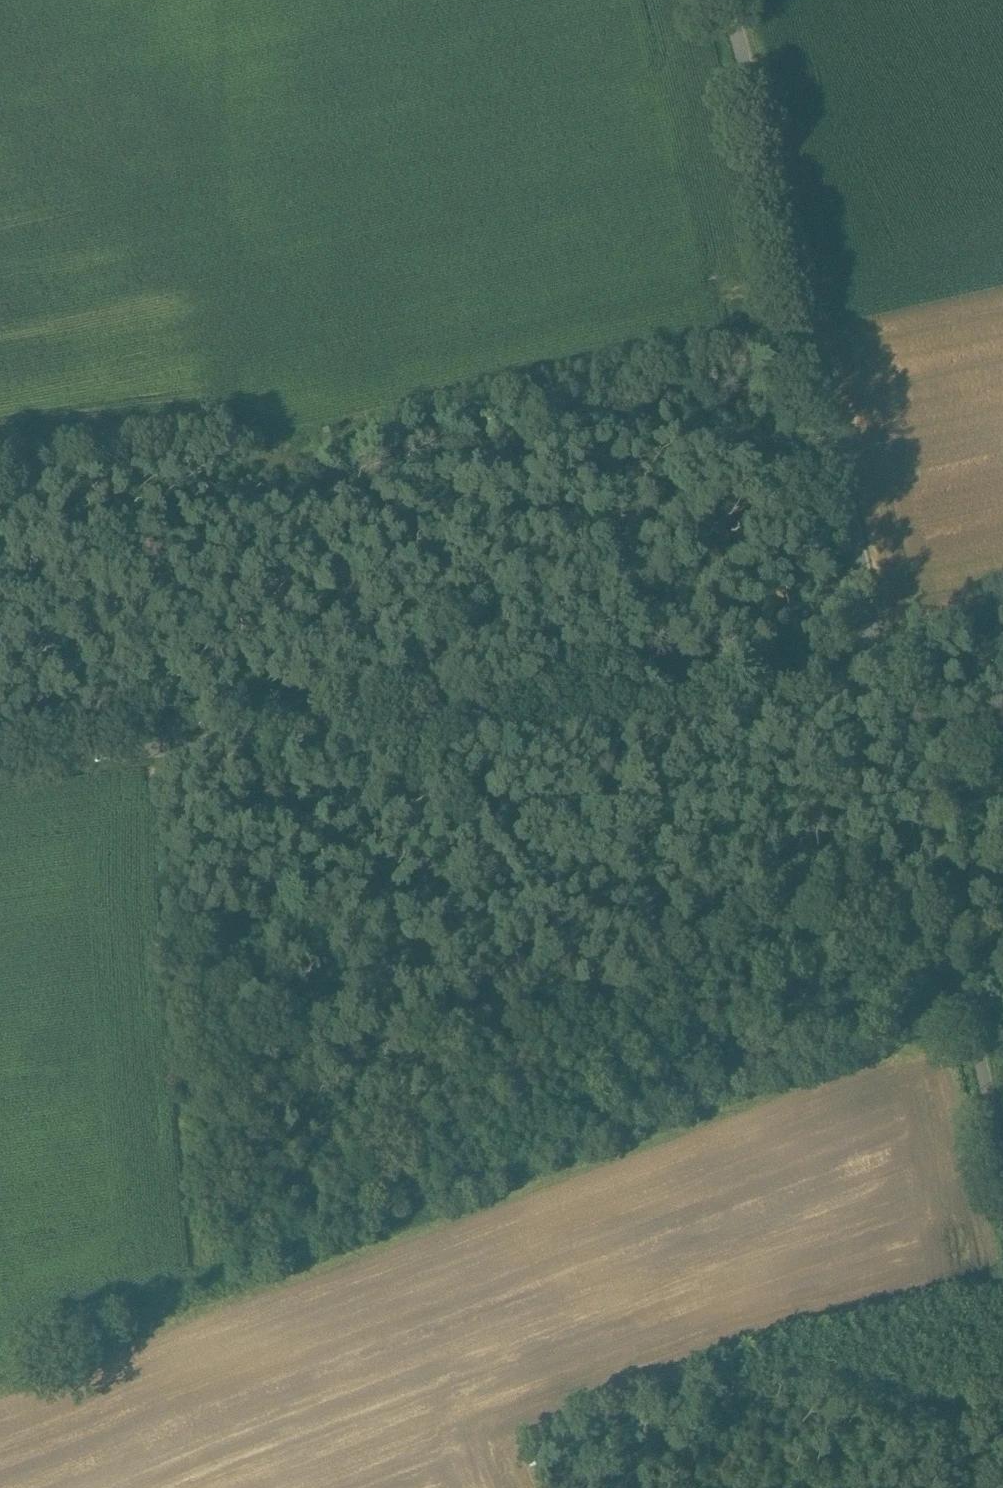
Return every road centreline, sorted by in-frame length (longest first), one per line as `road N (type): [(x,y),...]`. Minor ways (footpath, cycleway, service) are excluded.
road 1 (unclassified): [(809,738),(704,718),(0,780)]
road 2 (unclassified): [(878,642),(734,0)]
road 3 (unclassified): [(1002,1181),(905,758)]

